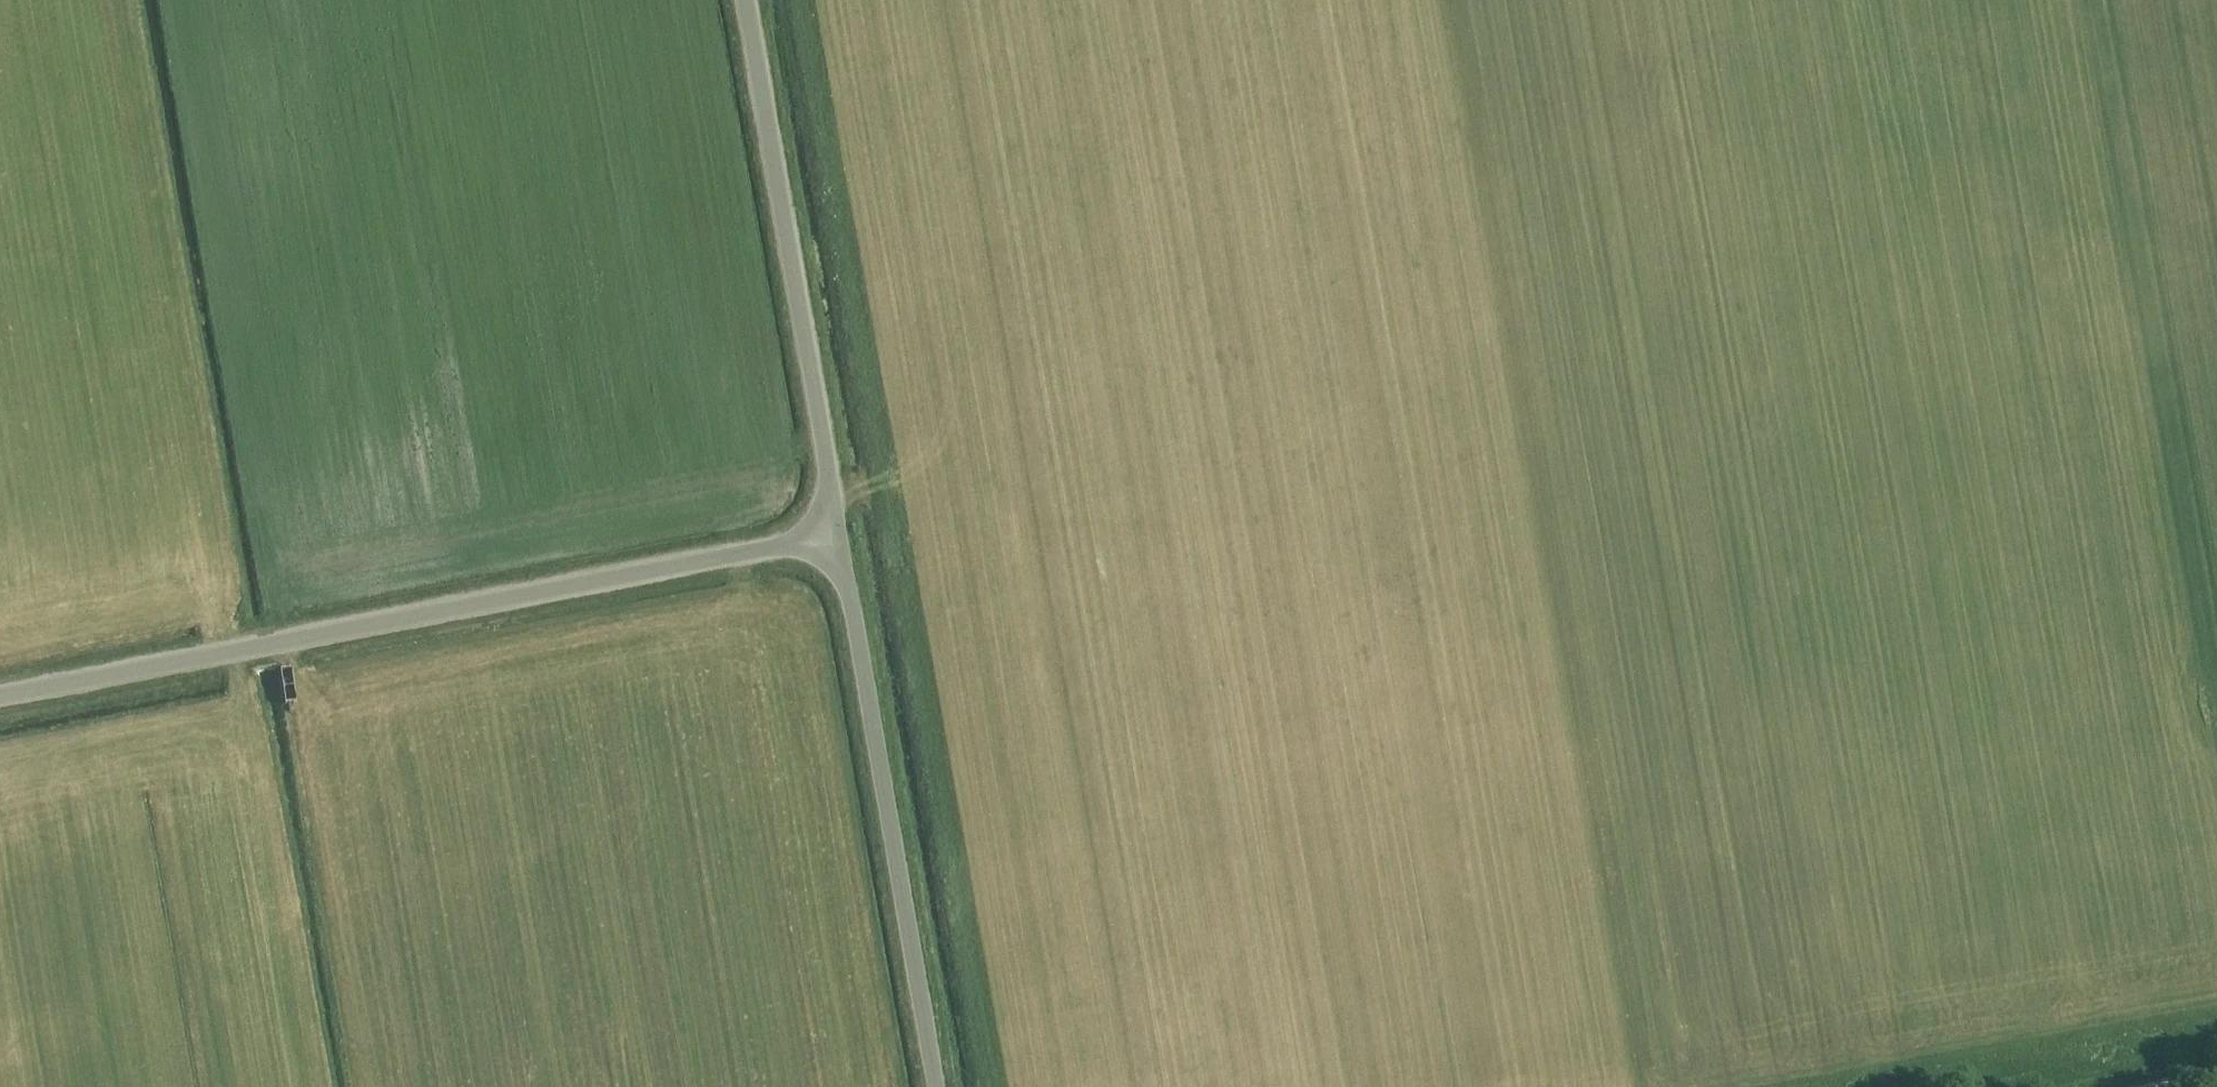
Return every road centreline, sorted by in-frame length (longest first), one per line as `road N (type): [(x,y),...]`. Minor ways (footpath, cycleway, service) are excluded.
road 1 (unclassified): [(0,696),(840,536)]
road 2 (unclassified): [(936,1086),(840,536)]
road 3 (unclassified): [(840,536),(746,0)]

